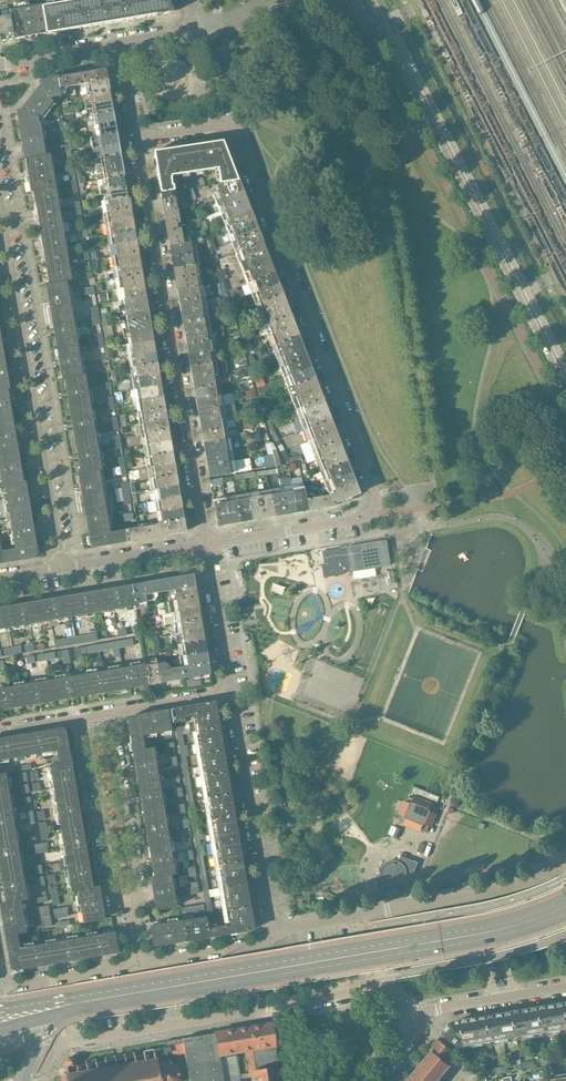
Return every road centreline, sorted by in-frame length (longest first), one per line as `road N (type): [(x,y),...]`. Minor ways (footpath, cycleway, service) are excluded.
road 1 (residential): [(206,544),(363,518),(374,508),(373,488),(237,135),(217,126),(137,138)]
road 2 (primary): [(565,907),(504,929),(59,1008)]
road 3 (residential): [(137,138),(206,544)]
road 4 (secondary): [(565,378),(386,25)]
road 5 (residential): [(63,567),(0,200)]
road 6 (residential): [(42,1080),(61,1046),(376,988)]
road 7 (residential): [(272,930),(497,890),(563,864)]
road 8 (residential): [(230,692),(272,930)]
road 9 (residential): [(82,718),(113,896),(128,905)]
road 10 (residential): [(128,905),(139,890),(107,714)]
road 11 (residential): [(418,1025),(432,1011),(565,986)]
road 12 (residential): [(206,544),(230,692)]
road 13 (residential): [(63,567),(206,544)]
road 14 (residential): [(0,982),(12,987),(139,966)]
road 15 (residential): [(272,930),(259,945),(139,966)]
road 16 (residential): [(107,714),(230,692)]
road 17 (residential): [(0,66),(120,45)]

